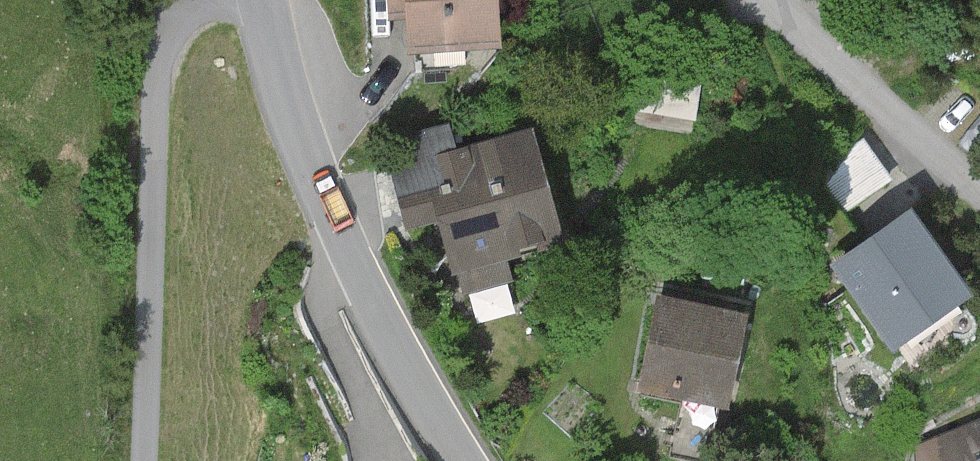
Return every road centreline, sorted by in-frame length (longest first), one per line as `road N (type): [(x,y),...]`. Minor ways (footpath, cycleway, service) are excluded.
road 1 (tertiary): [(463,460),(315,183),(276,77),(261,0)]
road 2 (unclassified): [(192,0),(167,36),(158,98),(143,460)]
road 3 (residential): [(979,194),(768,0)]

